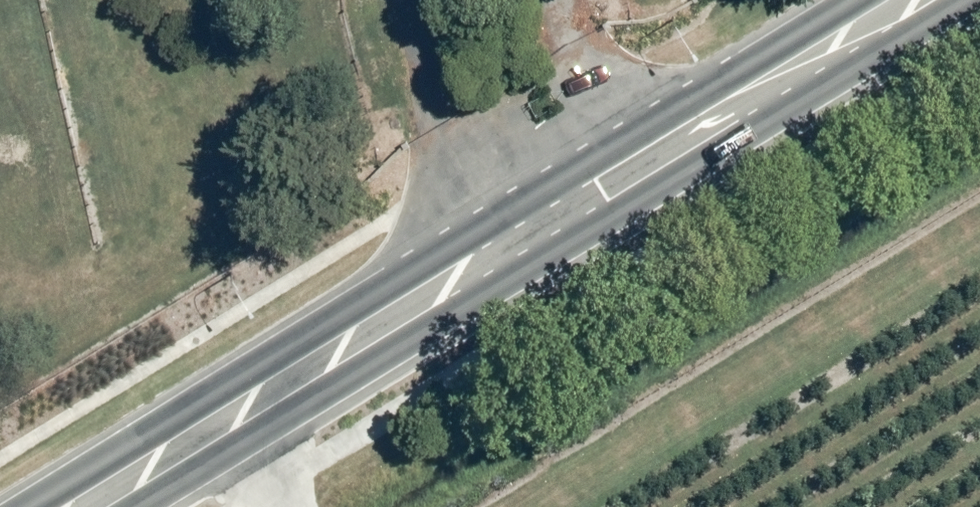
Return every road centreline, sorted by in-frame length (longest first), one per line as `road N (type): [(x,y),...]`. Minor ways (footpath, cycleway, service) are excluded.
road 1 (primary): [(21,506),(855,0)]
road 2 (primary): [(965,0),(139,506)]

